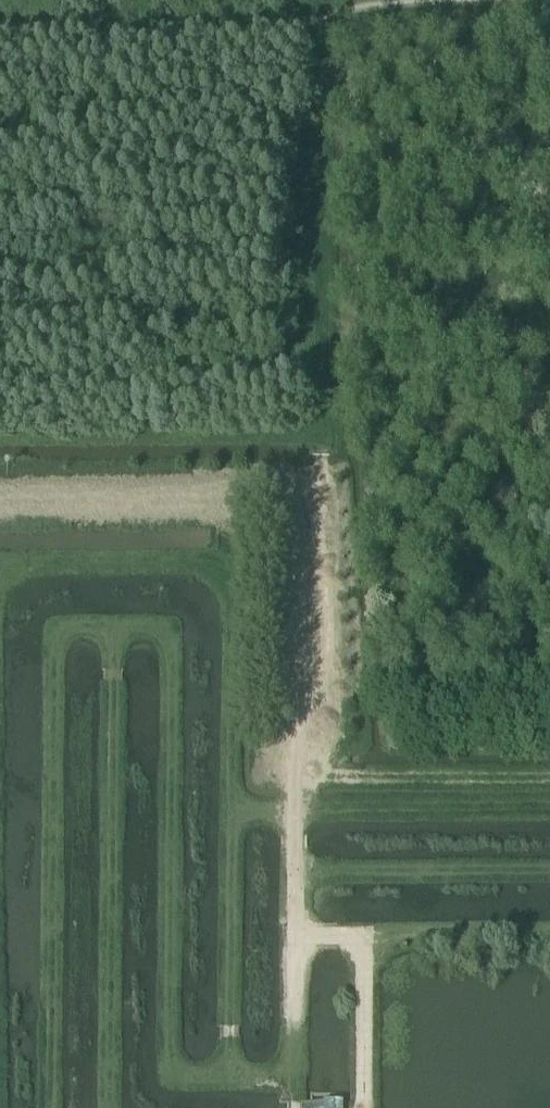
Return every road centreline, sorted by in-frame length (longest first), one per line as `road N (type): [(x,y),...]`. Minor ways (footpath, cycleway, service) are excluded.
road 1 (track): [(294,781),(294,732),(324,665),(307,24)]
road 2 (track): [(0,25),(262,33),(345,10),(429,0)]
road 3 (track): [(362,1107),(362,938),(314,937),(293,914),(294,781)]
road 4 (track): [(549,778),(294,781)]

